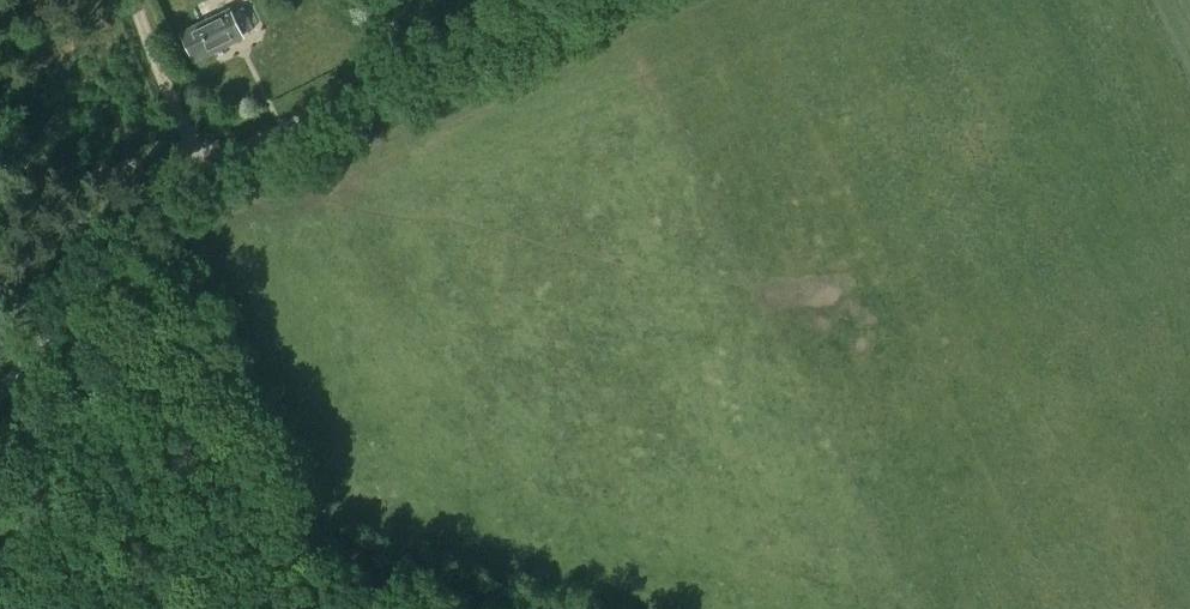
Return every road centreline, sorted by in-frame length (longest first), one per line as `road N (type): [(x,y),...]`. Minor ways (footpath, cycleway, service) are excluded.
road 1 (track): [(173,197),(206,168),(555,0)]
road 2 (track): [(0,391),(173,197)]
road 3 (track): [(206,168),(138,0)]

